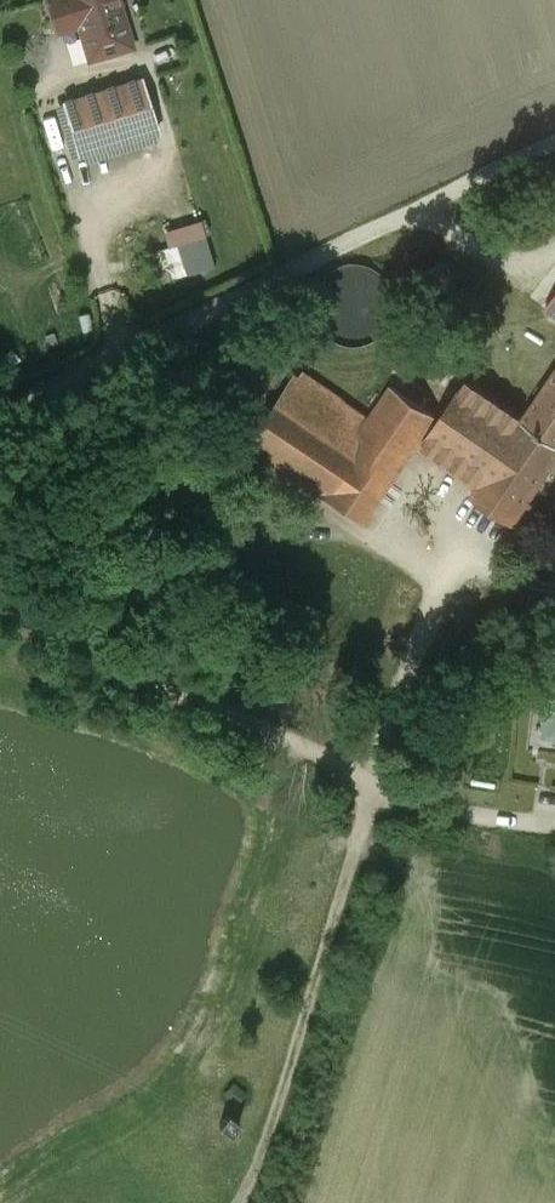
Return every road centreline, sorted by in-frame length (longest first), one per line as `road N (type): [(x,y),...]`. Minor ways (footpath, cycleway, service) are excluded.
road 1 (track): [(0,581),(74,633),(345,764),(372,787),(439,582)]
road 2 (track): [(249,1202),(372,787),(554,828)]
road 3 (track): [(0,415),(21,395),(554,144)]

